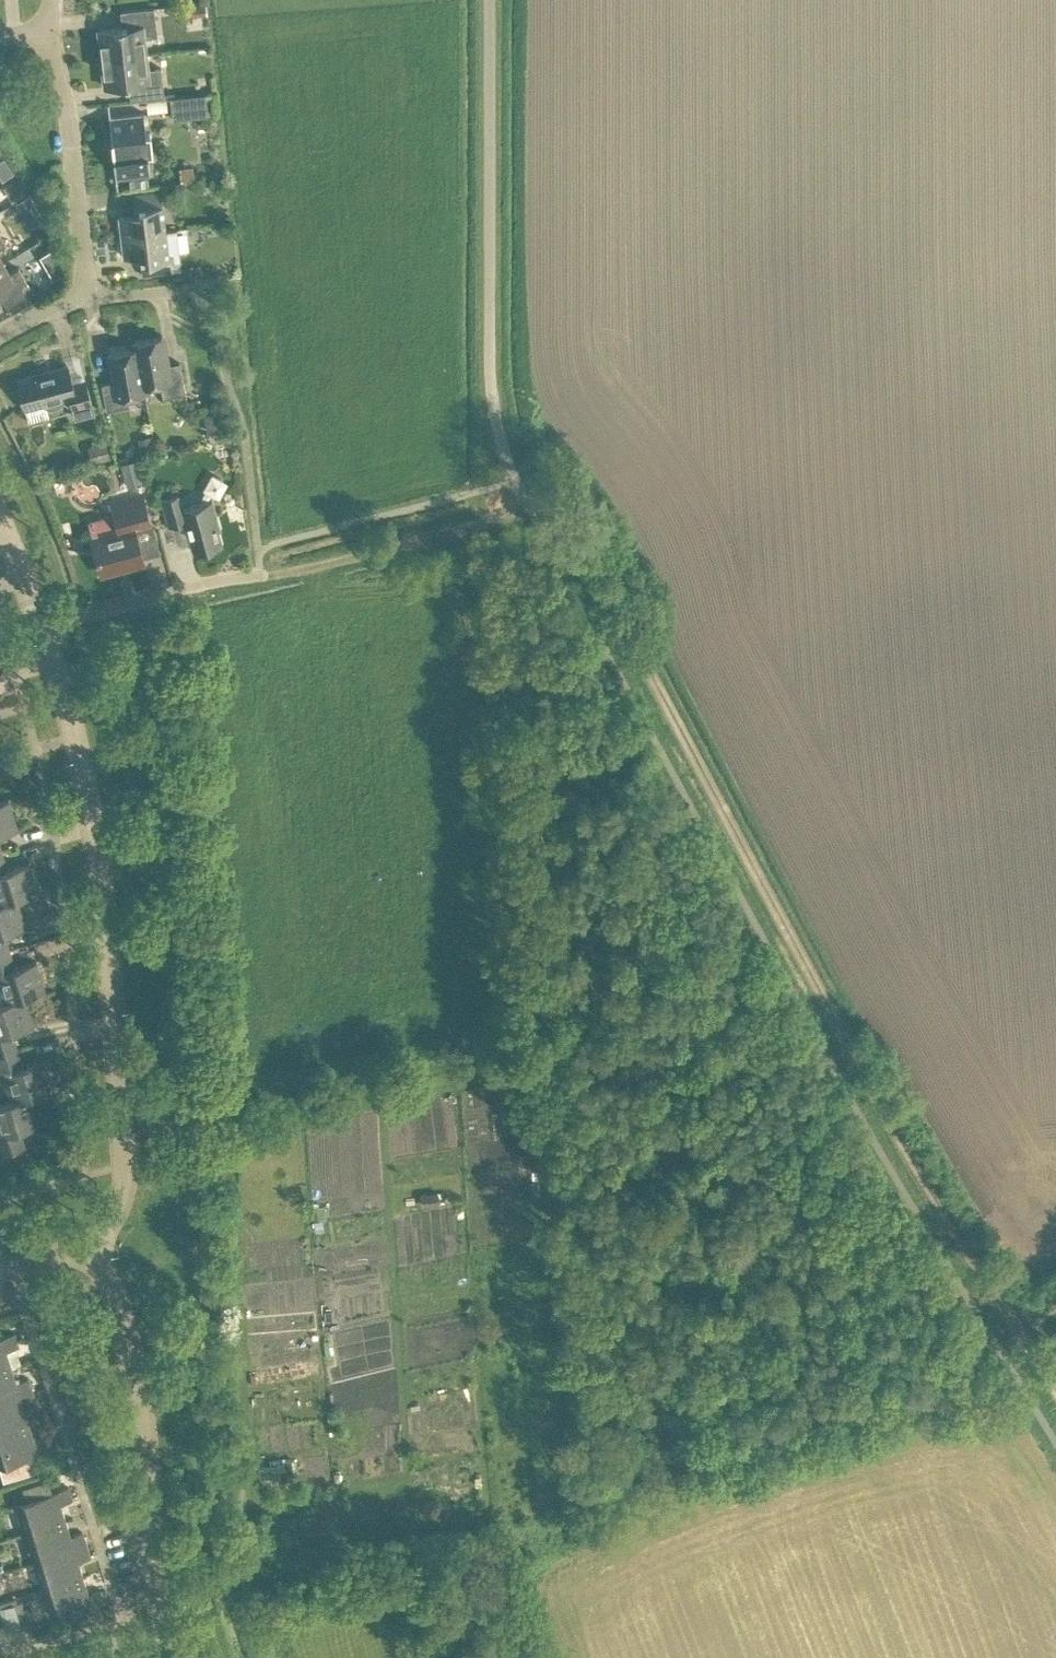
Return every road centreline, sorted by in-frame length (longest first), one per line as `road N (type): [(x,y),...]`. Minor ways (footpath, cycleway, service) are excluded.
road 1 (track): [(515,480),(584,554),(904,1143),(1055,1390)]
road 2 (unclassified): [(94,1246),(116,1206),(121,1163),(108,942),(88,794),(44,627)]
road 3 (unclassified): [(515,480),(489,376),(490,0)]
road 4 (unclassified): [(163,1654),(135,1376),(94,1246)]
road 5 (track): [(259,575),(397,547),(539,505)]
road 6 (residential): [(87,296),(63,84),(50,38)]
road 7 (unclassified): [(44,627),(200,581),(259,575)]

